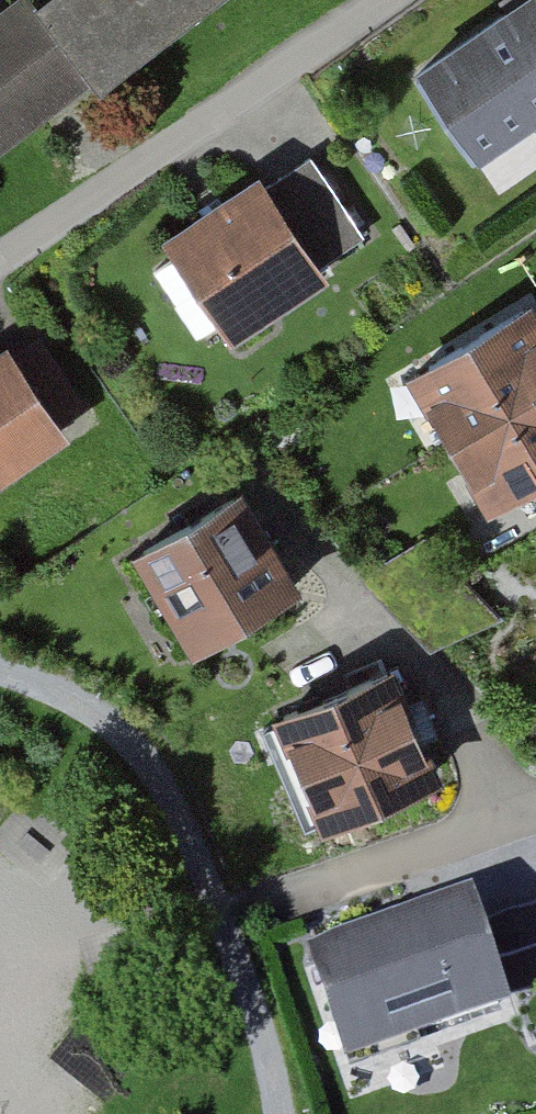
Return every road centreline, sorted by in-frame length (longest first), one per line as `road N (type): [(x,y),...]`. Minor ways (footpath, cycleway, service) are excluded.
road 1 (residential): [(0,673),(64,695),(138,744),(179,809),(218,908),(283,1113)]
road 2 (residential): [(383,0),(0,261)]
road 3 (residential): [(535,814),(283,902)]

